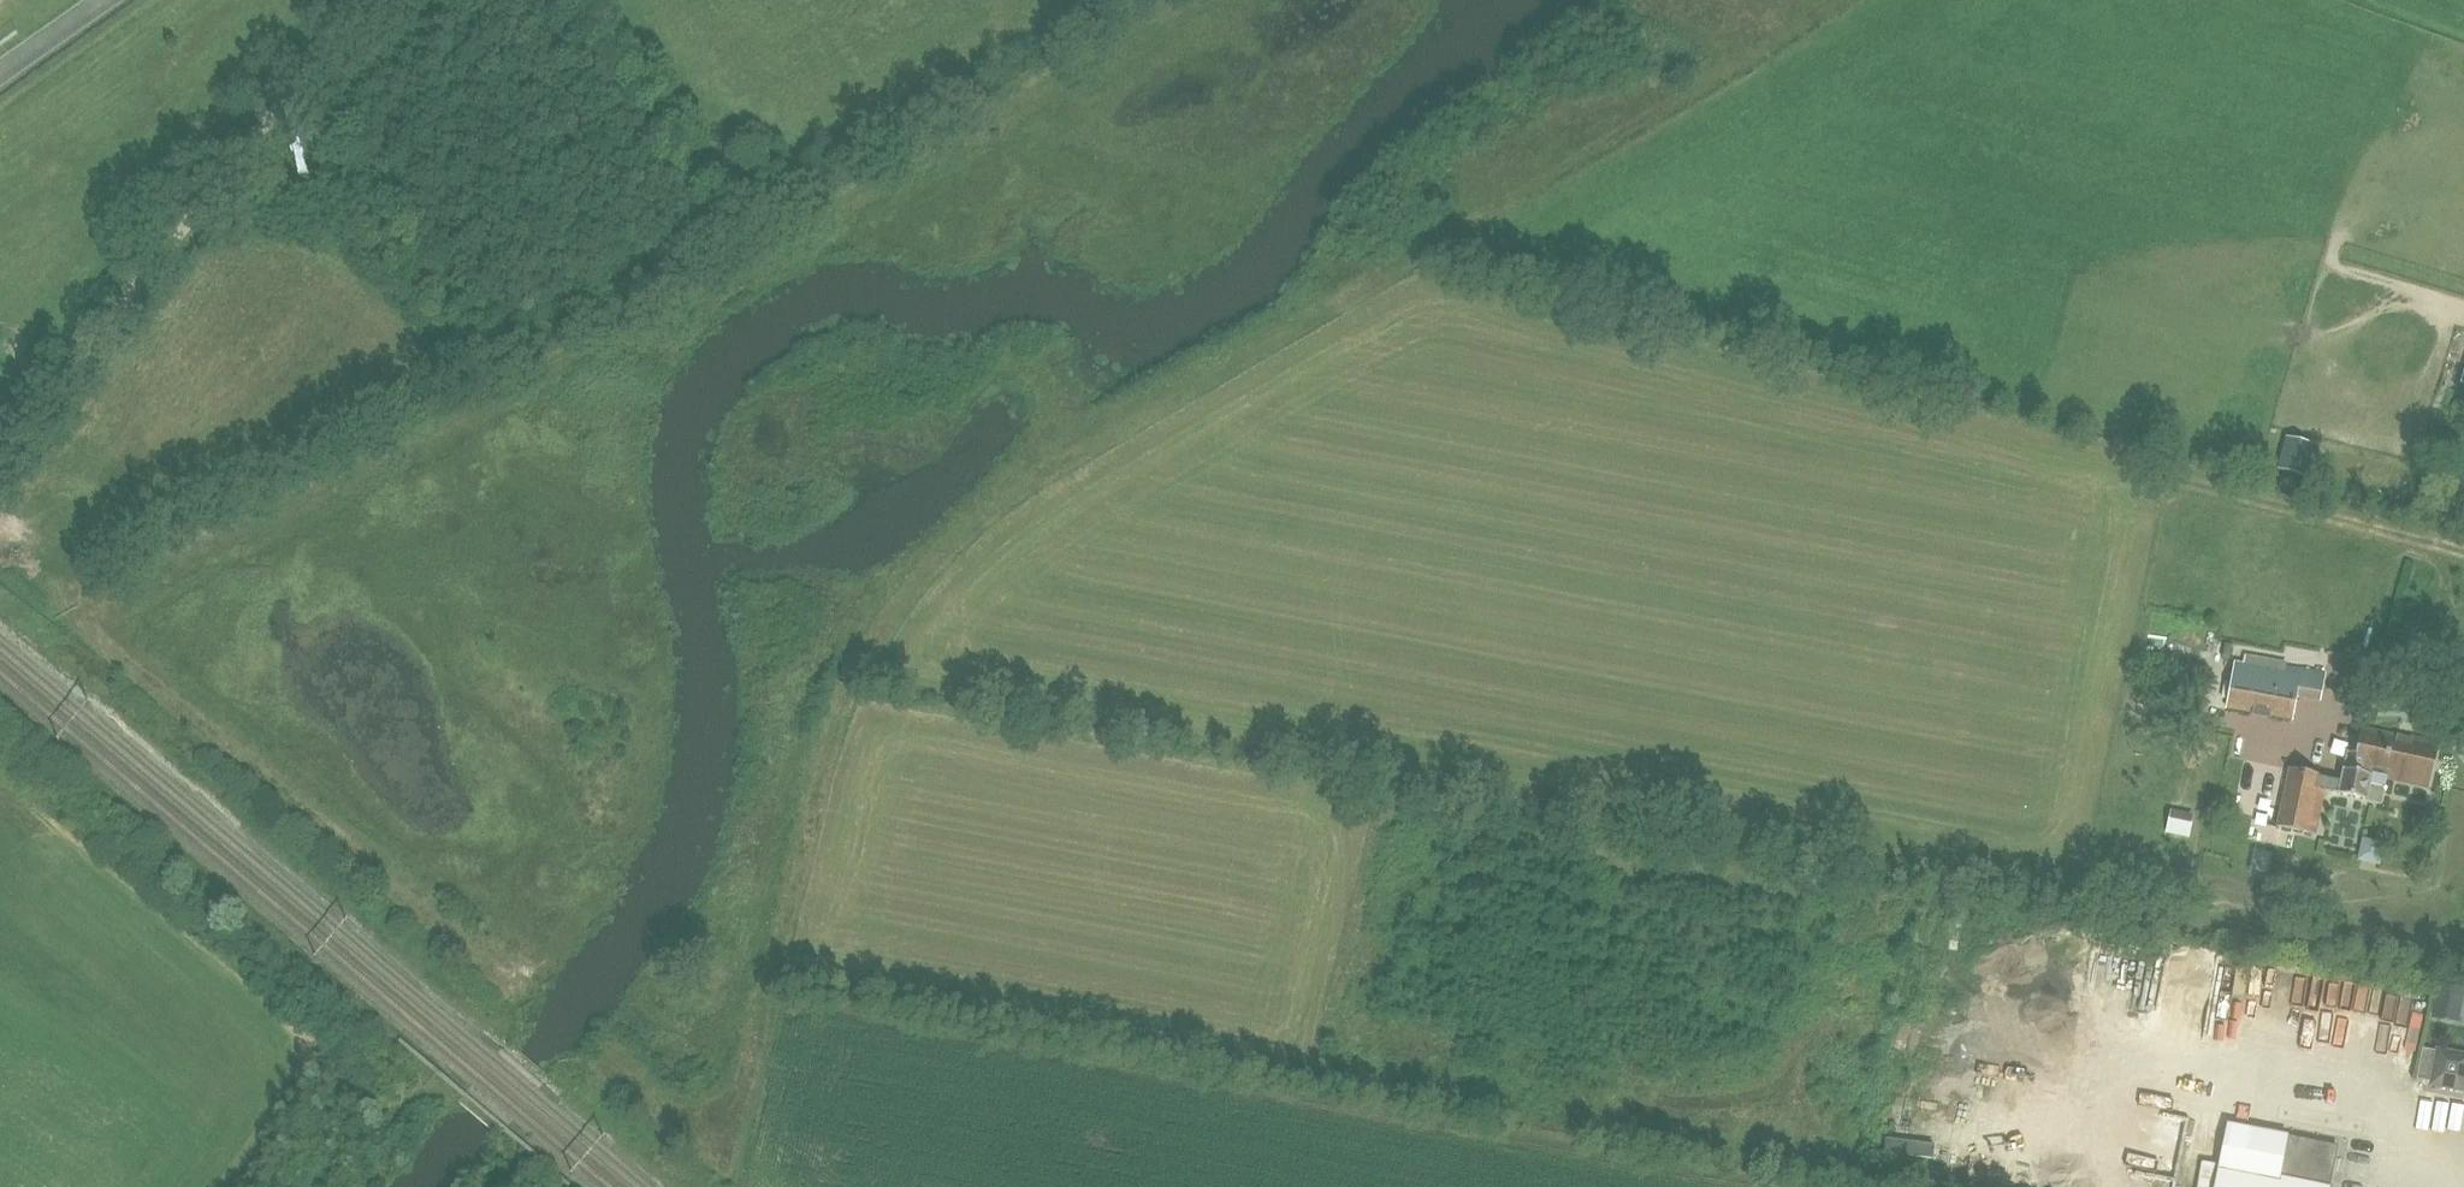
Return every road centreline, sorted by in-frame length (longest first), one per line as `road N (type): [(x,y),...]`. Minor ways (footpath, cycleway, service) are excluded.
road 1 (unclassified): [(0,466),(277,109),(387,0)]

